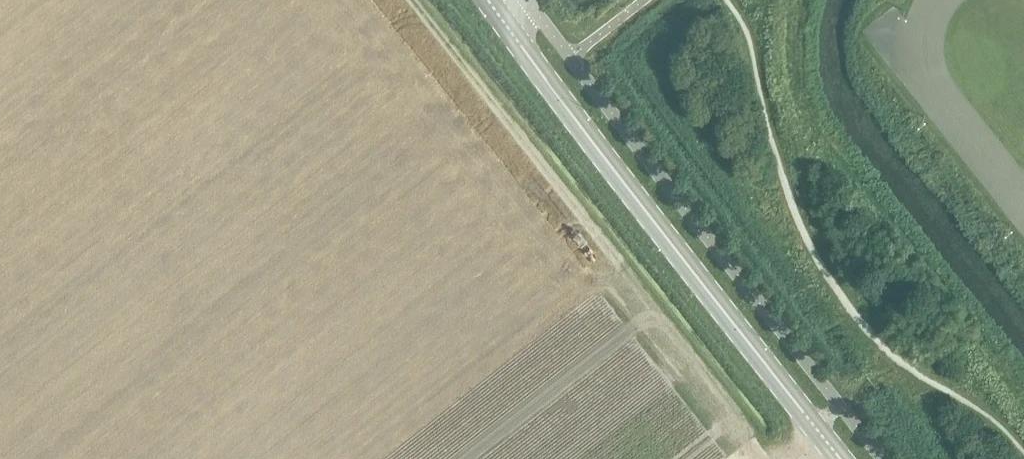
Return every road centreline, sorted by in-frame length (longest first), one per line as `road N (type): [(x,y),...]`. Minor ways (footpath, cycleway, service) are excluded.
road 1 (secondary): [(841,458),(487,0)]

